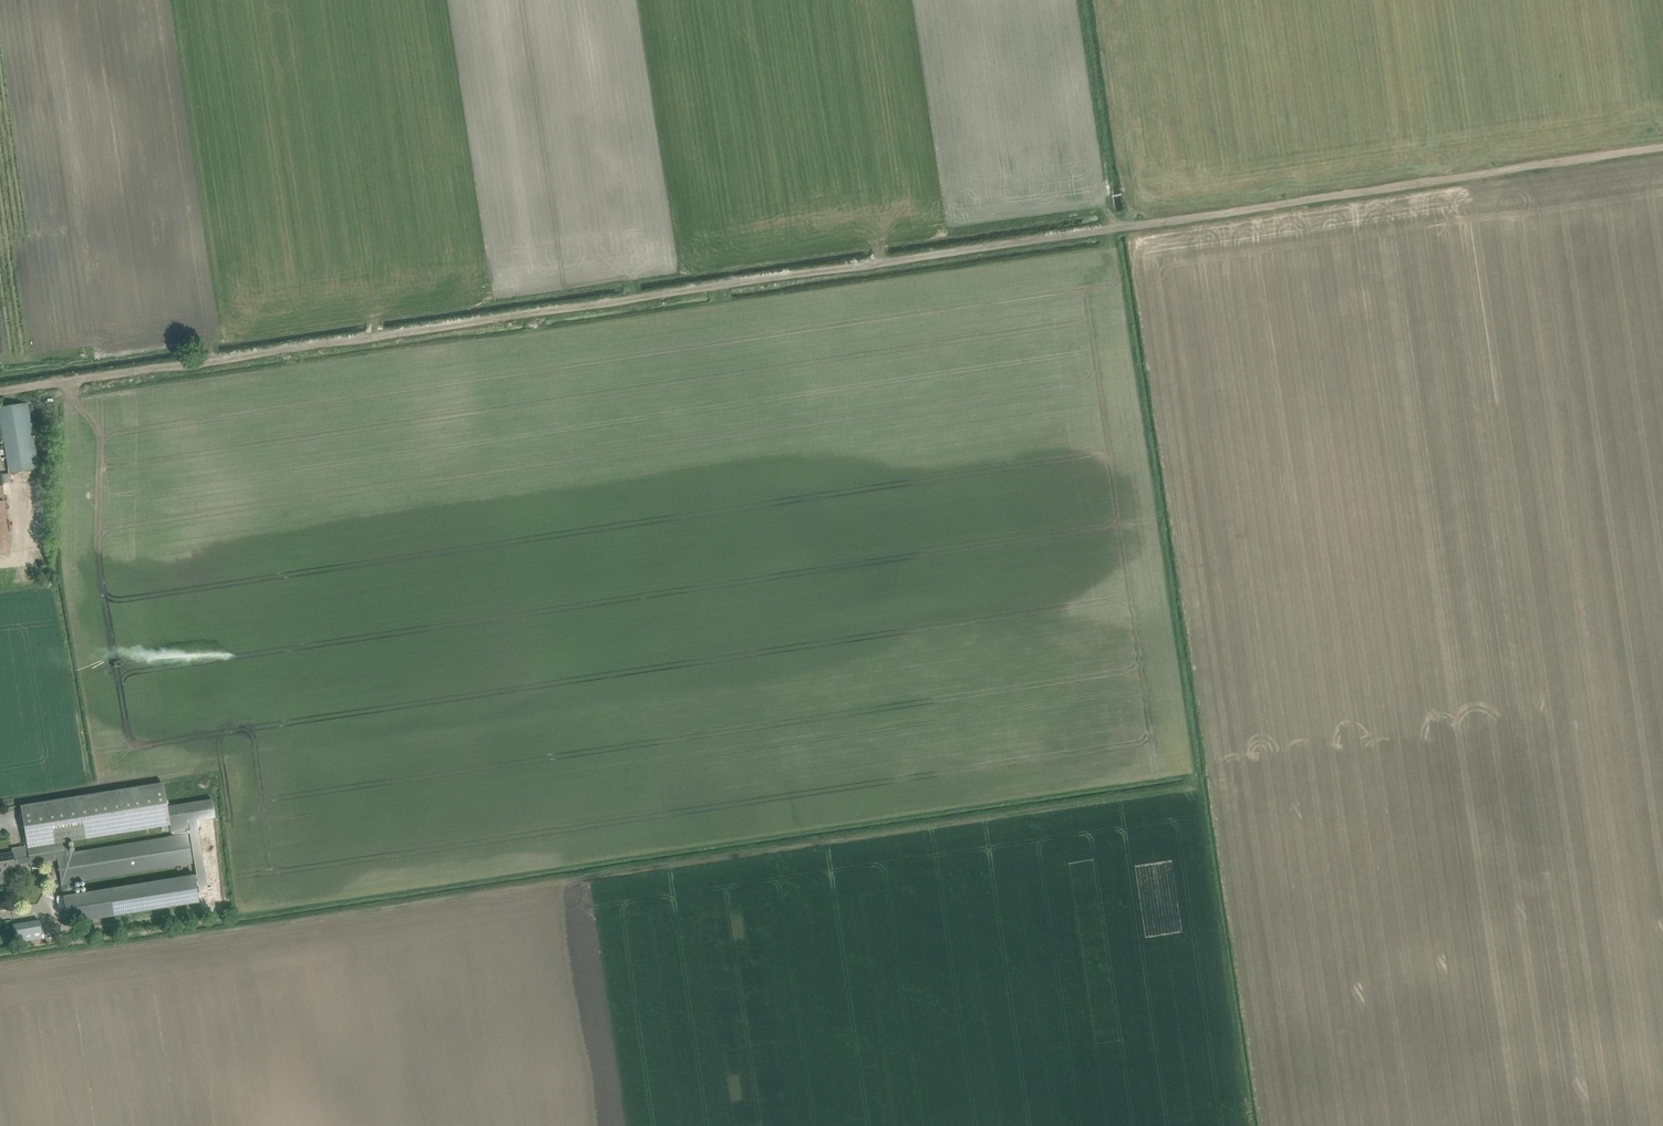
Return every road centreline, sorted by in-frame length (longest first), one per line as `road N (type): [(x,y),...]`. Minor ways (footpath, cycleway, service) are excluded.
road 1 (track): [(1662,148),(0,393)]

